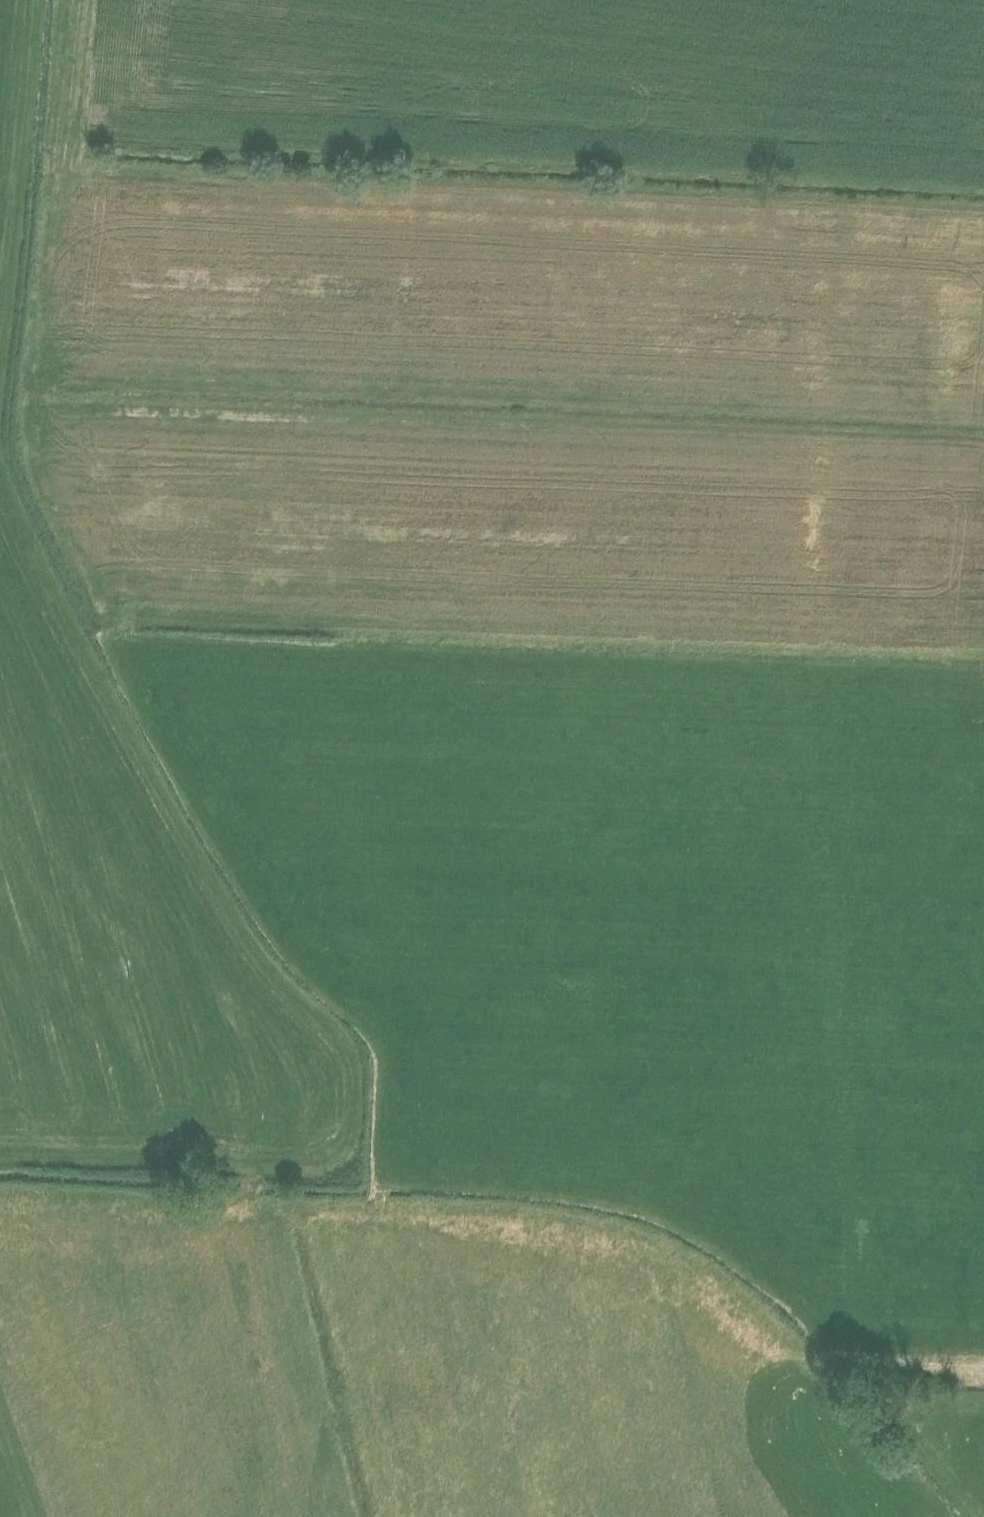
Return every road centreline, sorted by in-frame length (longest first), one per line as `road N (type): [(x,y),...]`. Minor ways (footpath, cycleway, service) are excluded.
road 1 (track): [(62,0),(24,438),(60,535),(172,758),(287,943),(382,1045),(379,1208),(644,1232),(739,1292),(809,1365)]
road 2 (track): [(983,1371),(809,1365)]

